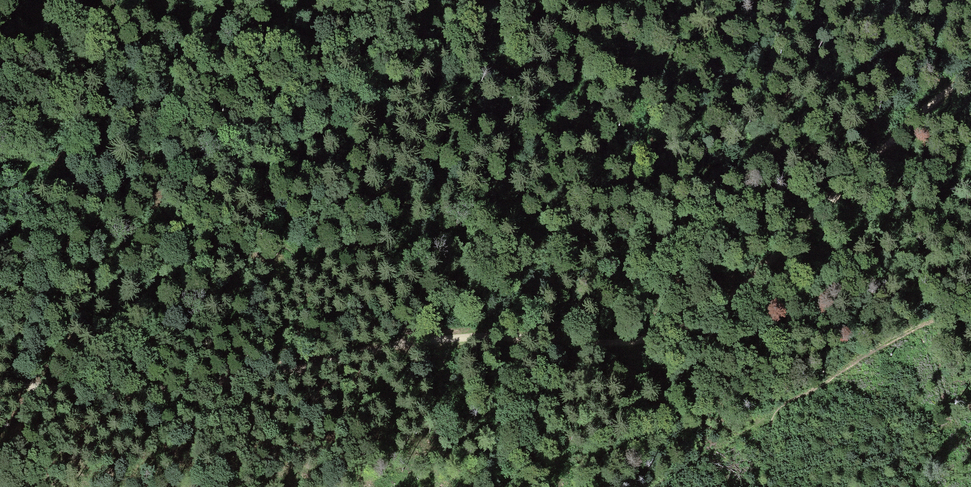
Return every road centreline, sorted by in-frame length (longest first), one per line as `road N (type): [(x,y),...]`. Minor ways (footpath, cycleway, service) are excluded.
road 1 (track): [(970,75),(895,136),(751,279),(671,331),(636,340),(412,342),(265,374),(155,388),(0,380)]
road 2 (track): [(529,231),(491,217),(320,95),(222,66),(127,0)]
road 3 (track): [(758,0),(687,52),(642,64),(611,60),(465,0)]
road 4 (track): [(529,231),(601,248),(661,248),(828,199)]

